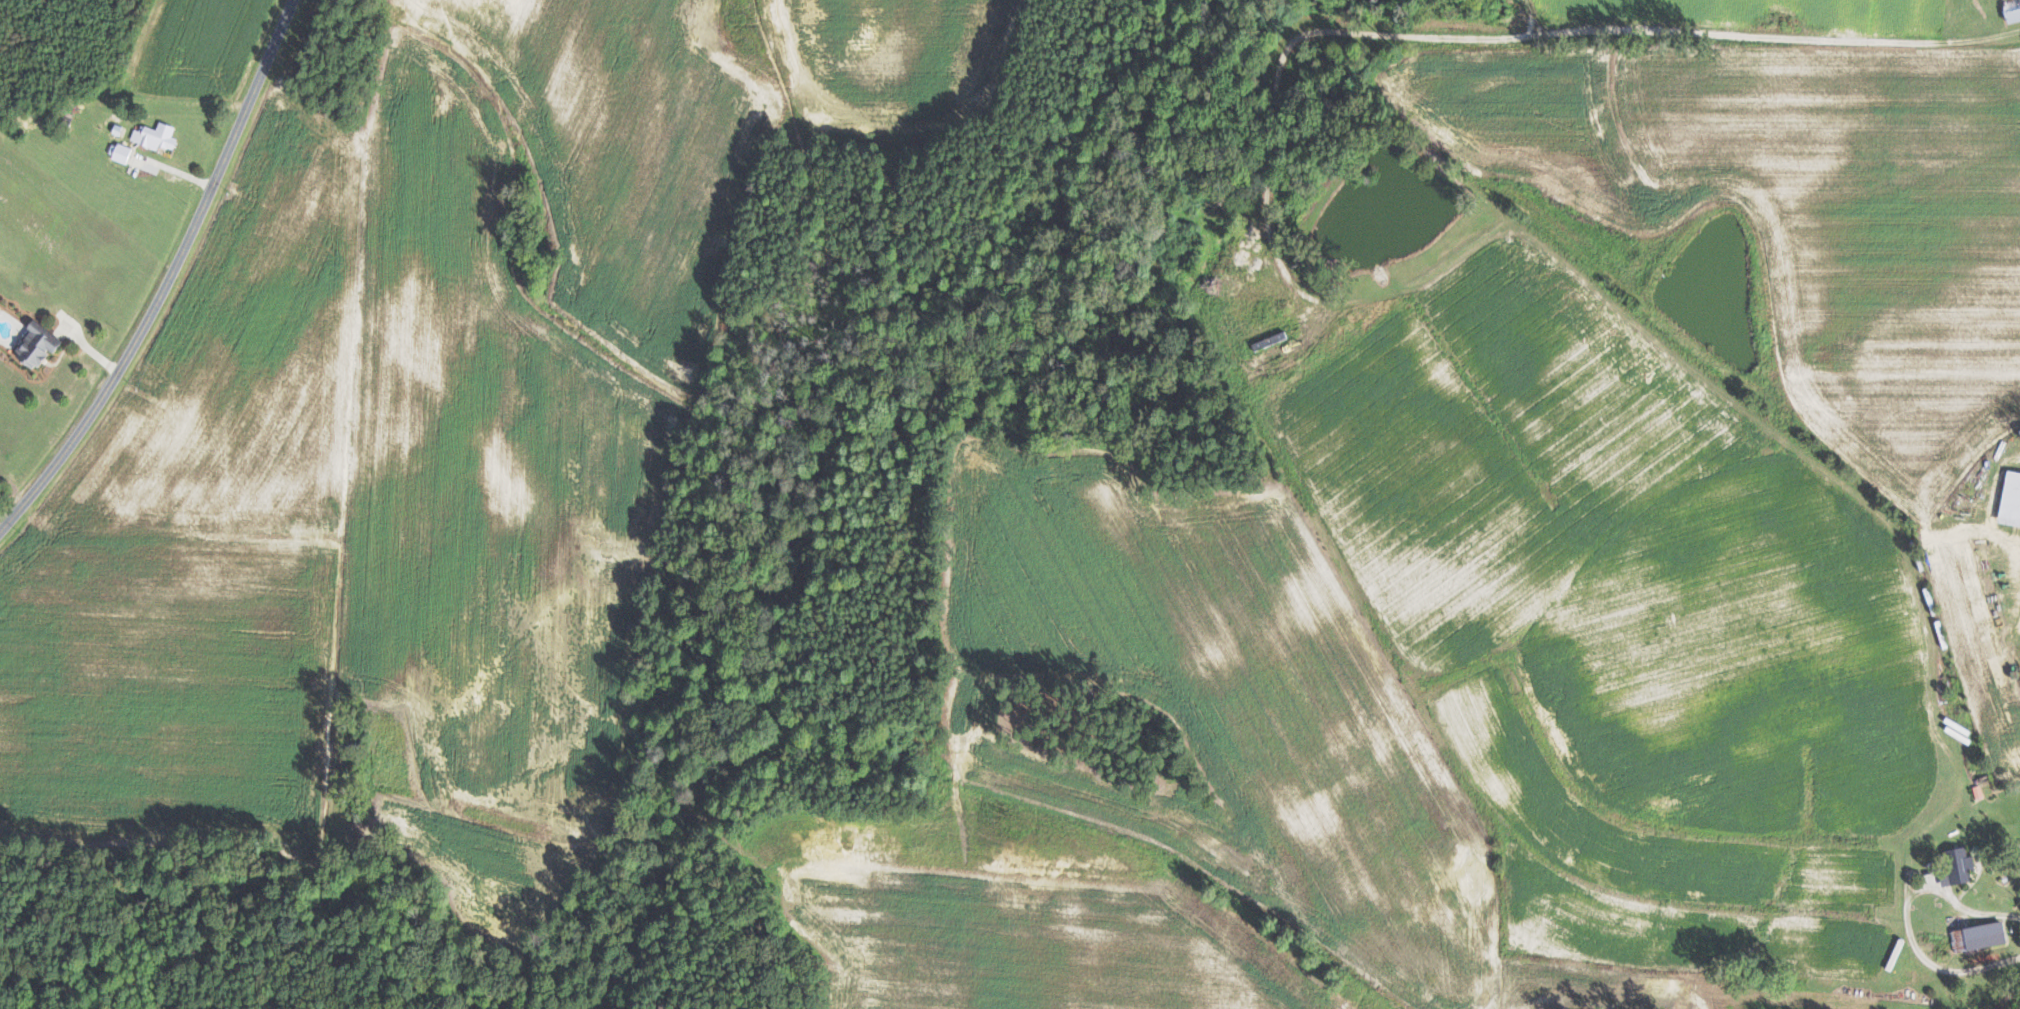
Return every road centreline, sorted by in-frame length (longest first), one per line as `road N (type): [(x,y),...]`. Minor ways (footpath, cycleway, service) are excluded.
road 1 (residential): [(295,0),(117,378),(0,535)]
road 2 (residential): [(211,190),(132,156),(77,150),(80,107)]

